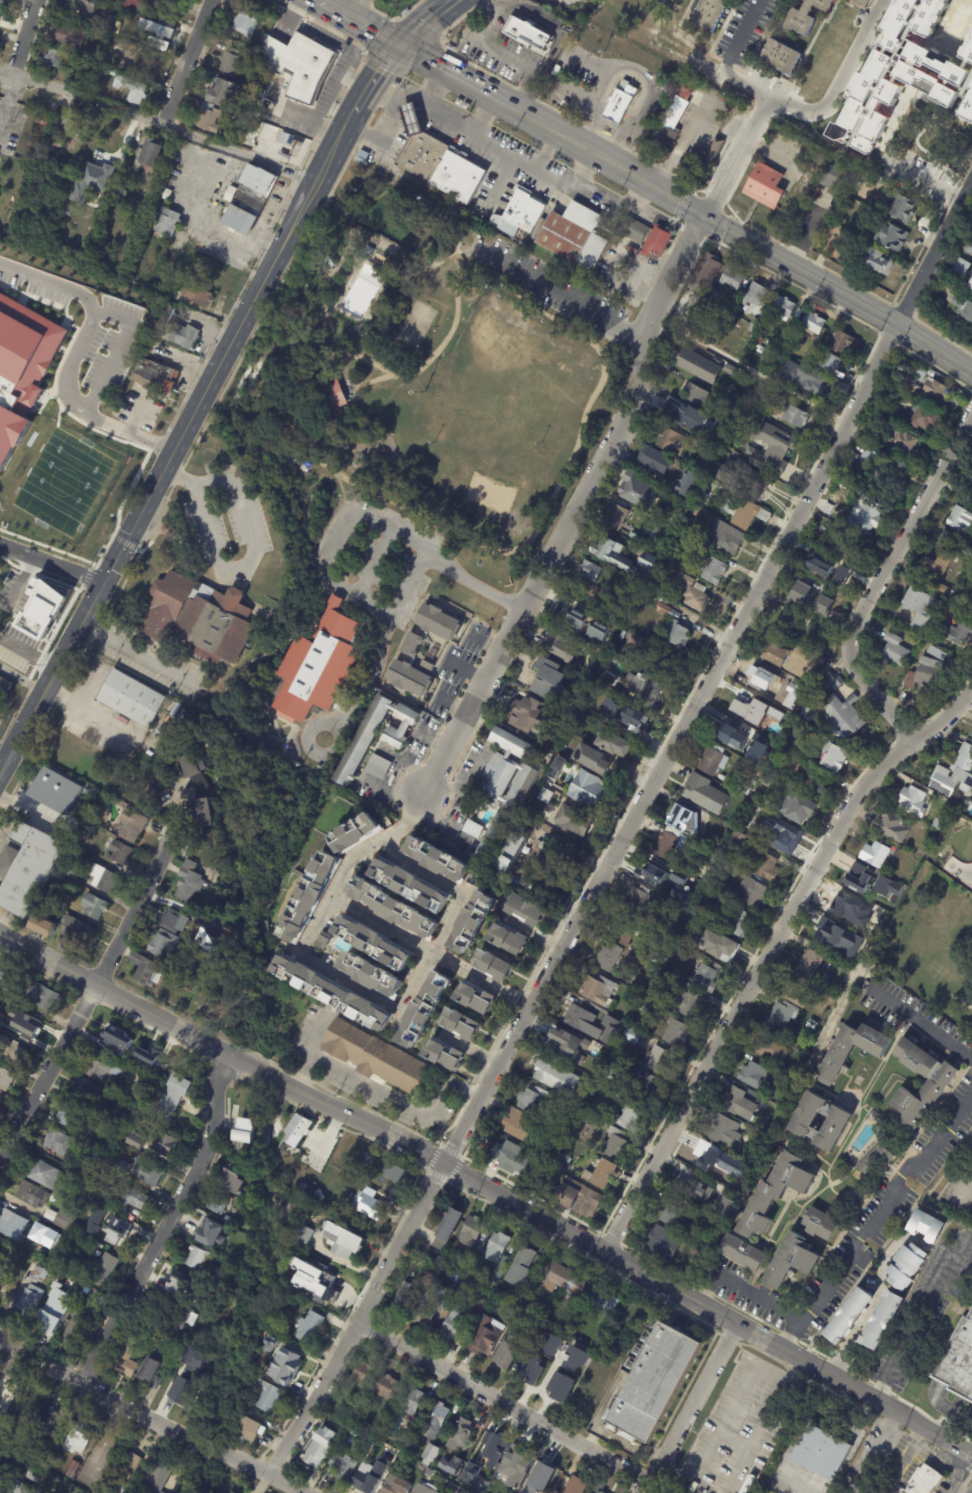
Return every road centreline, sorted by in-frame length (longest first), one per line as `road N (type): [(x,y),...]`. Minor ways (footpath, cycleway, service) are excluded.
road 1 (residential): [(901,323),(269,1475)]
road 2 (tertiary): [(971,1456),(444,1163),(0,935)]
road 3 (residential): [(766,95),(641,332),(635,399),(421,790)]
road 4 (secondary): [(353,110),(0,766)]
road 5 (residential): [(971,685),(842,808),(610,1253)]
road 6 (secondary): [(971,367),(482,95)]
road 7 (residential): [(971,411),(848,648),(914,739)]
road 8 (residential): [(170,834),(0,1160)]
road 9 (residential): [(219,1051),(209,1144),(81,1383)]
road 10 (residential): [(651,1484),(357,1321)]
road 11 (residential): [(269,1475),(0,1340)]
road 12 (residential): [(735,1324),(651,1484)]
road 13 (residential): [(971,189),(901,323)]
road 14 (residential): [(212,0),(162,124)]

